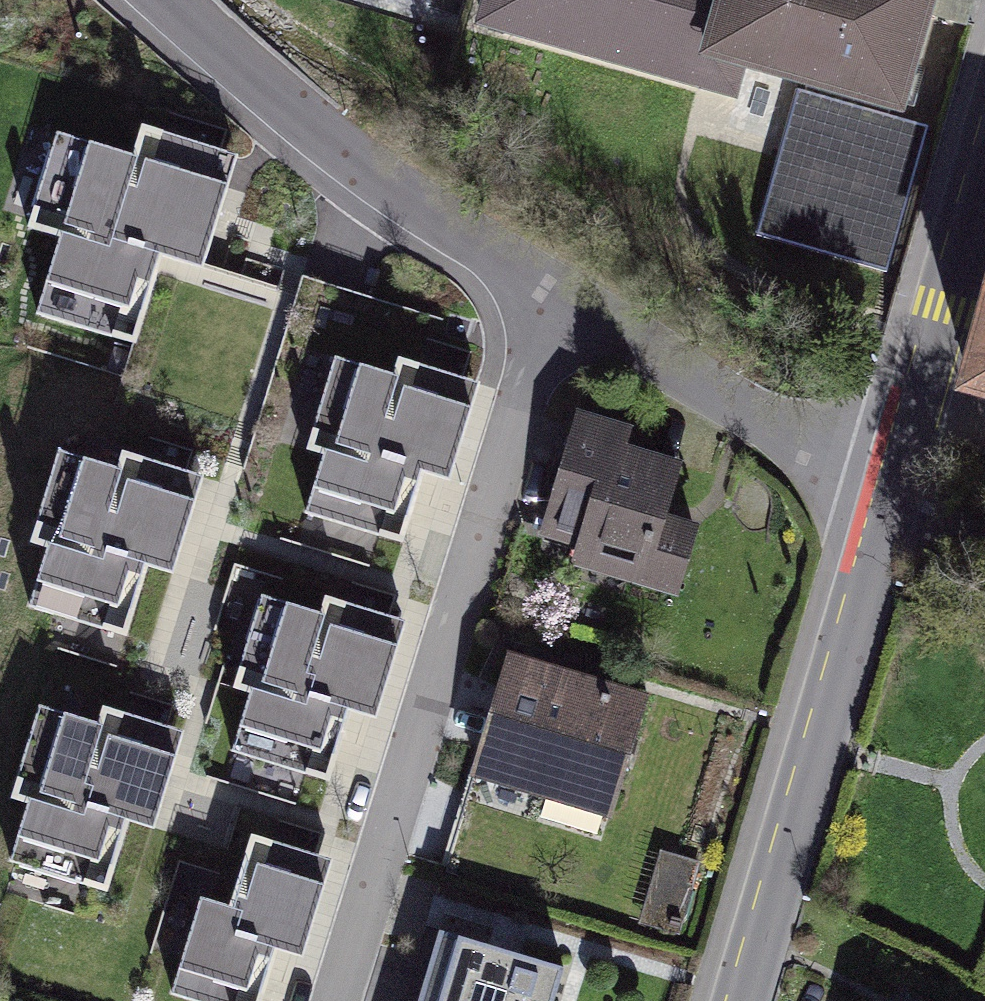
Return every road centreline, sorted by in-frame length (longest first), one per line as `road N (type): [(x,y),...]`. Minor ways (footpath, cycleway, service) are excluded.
road 1 (residential): [(894,491),(566,297),(330,140),(172,0)]
road 2 (residential): [(894,491),(745,1000)]
road 3 (residential): [(984,168),(894,491)]

